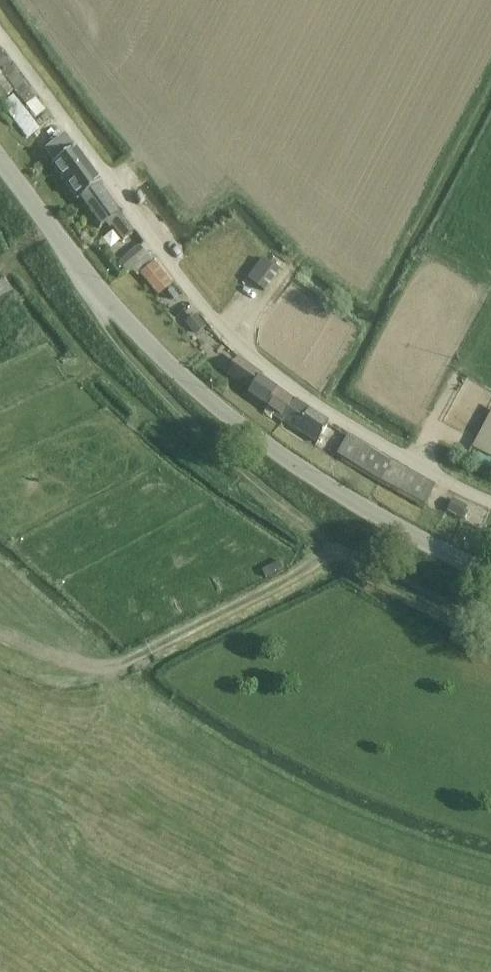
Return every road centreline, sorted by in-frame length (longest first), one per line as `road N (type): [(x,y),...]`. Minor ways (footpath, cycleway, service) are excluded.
road 1 (unclassified): [(490,502),(344,423),(275,378),(221,329),(0,36)]
road 2 (tertiary): [(490,574),(388,523),(197,395),(86,279),(0,162)]
road 3 (track): [(490,628),(337,552),(268,495),(112,341),(86,279)]
road 4 (track): [(0,636),(79,665),(126,663),(337,552)]

